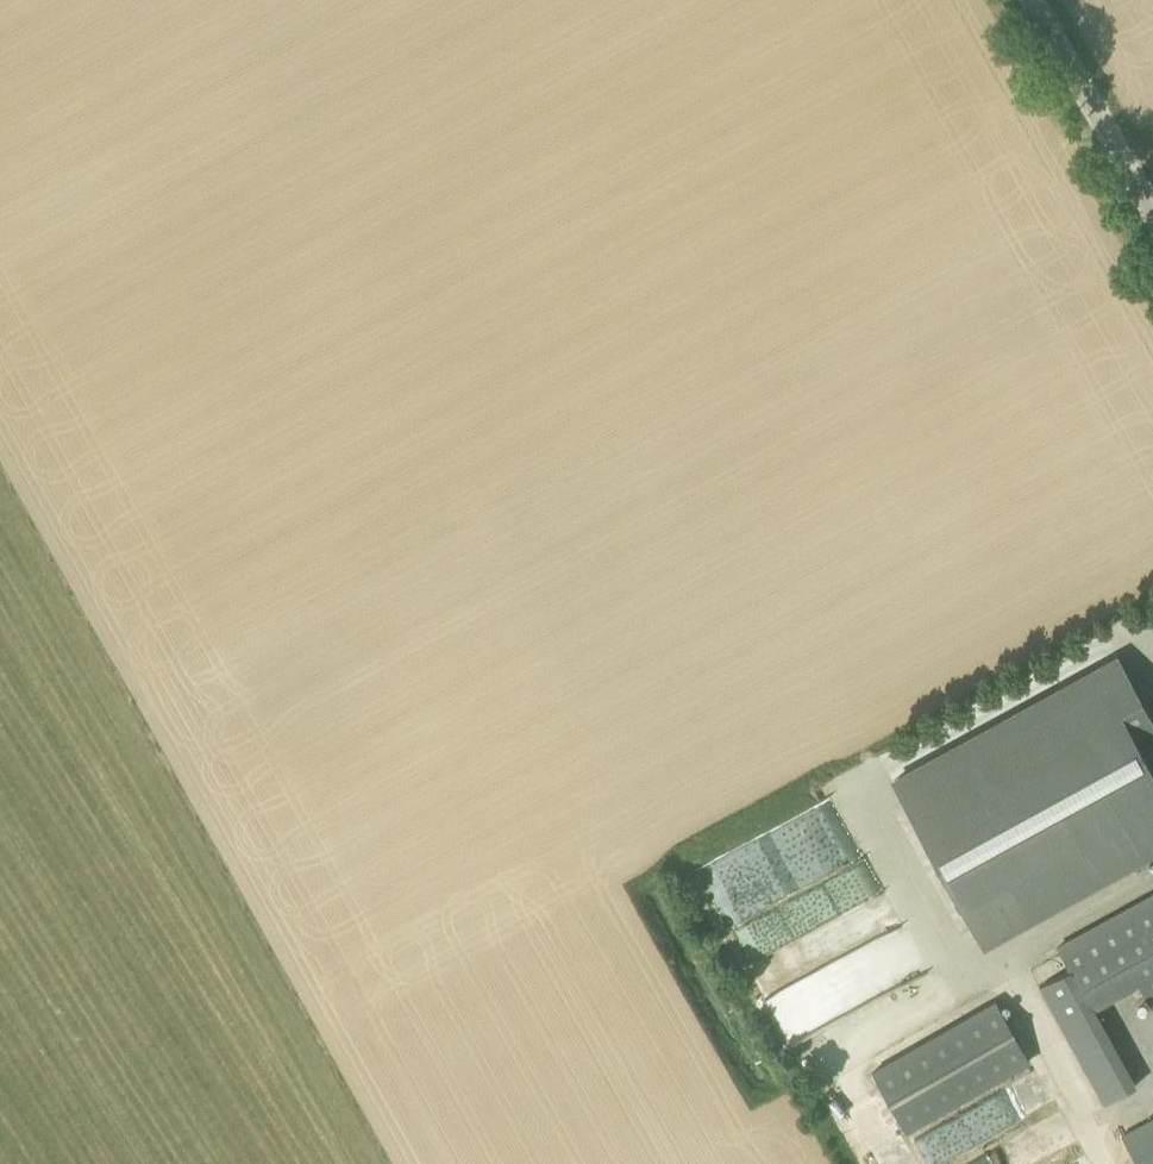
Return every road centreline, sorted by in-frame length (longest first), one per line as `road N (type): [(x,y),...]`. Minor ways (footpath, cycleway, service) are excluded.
road 1 (unclassified): [(1152,215),(1033,0)]

